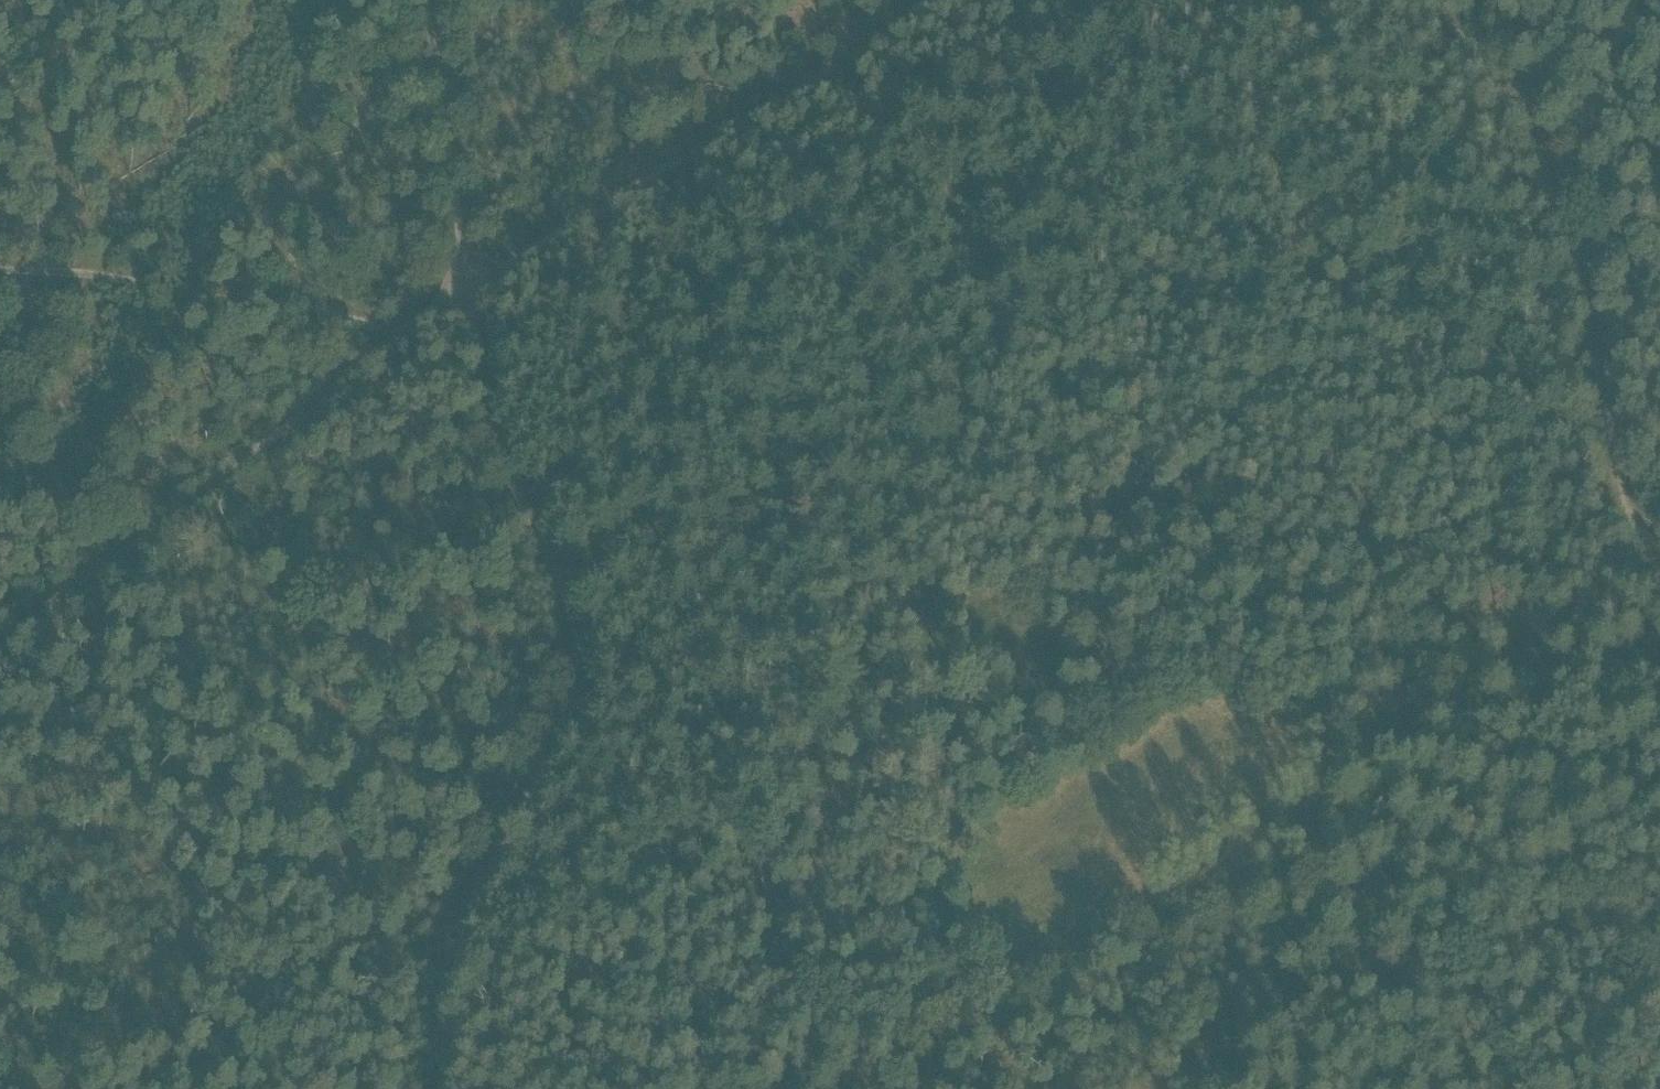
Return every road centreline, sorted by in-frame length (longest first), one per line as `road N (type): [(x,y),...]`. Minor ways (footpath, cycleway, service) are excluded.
road 1 (track): [(442,0),(478,287),(968,0)]
road 2 (track): [(478,287),(372,347),(0,651)]
road 3 (track): [(1459,0),(1574,190),(1626,483),(1659,546)]

